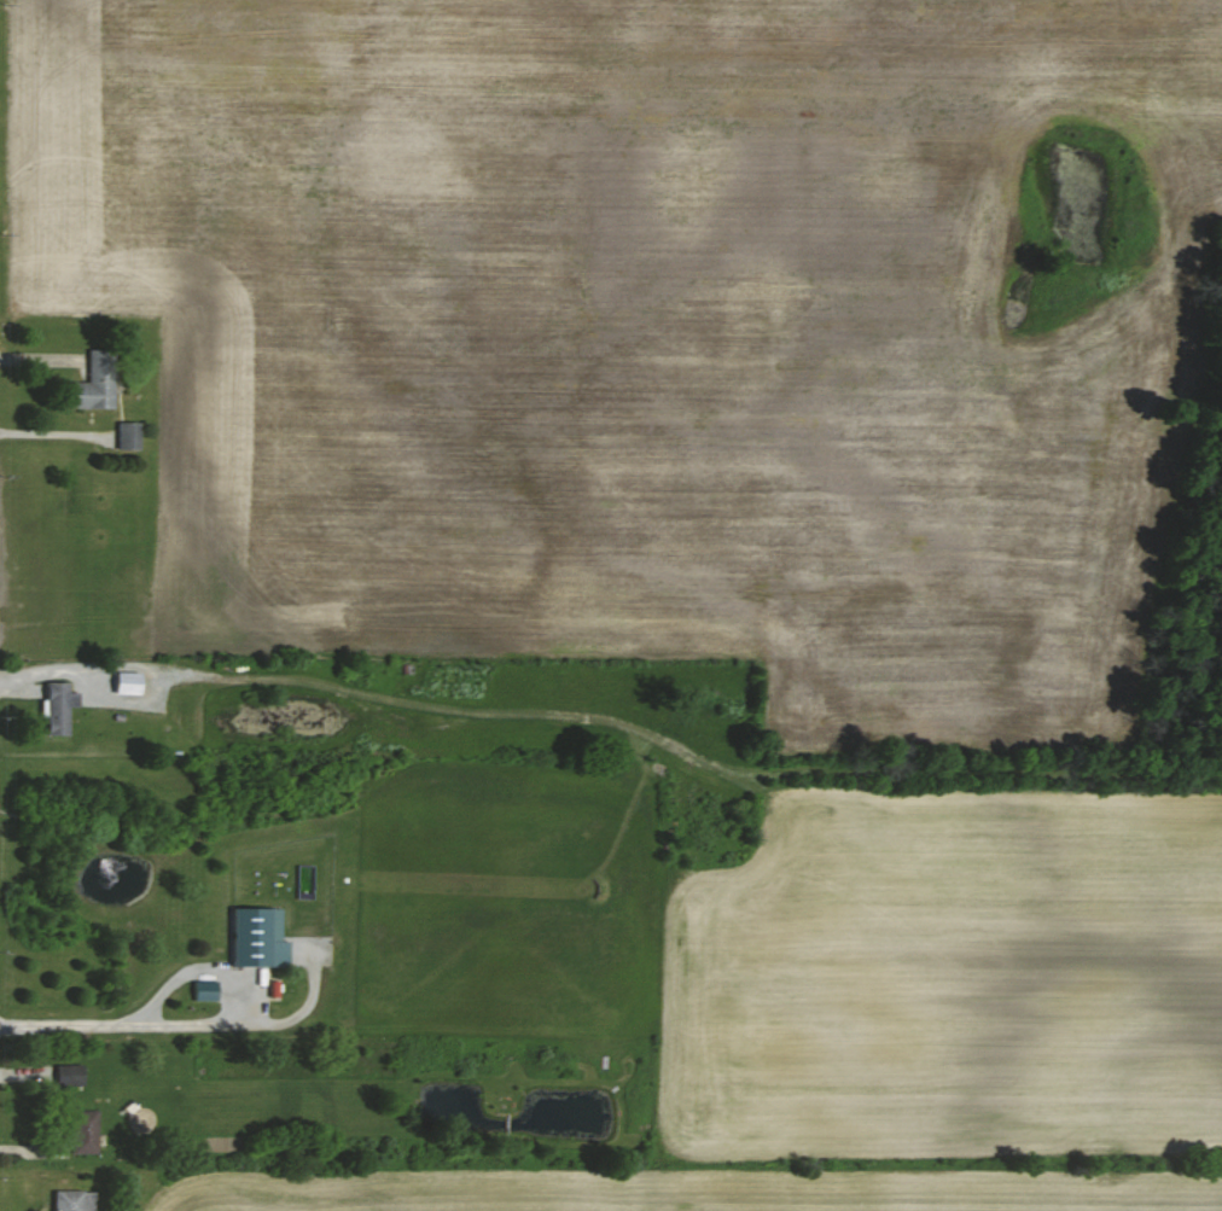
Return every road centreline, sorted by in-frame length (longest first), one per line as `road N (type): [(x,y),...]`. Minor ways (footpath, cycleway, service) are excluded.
road 1 (track): [(156,666),(286,676),(427,705),(607,720),(729,770),(819,764),(1221,773)]

